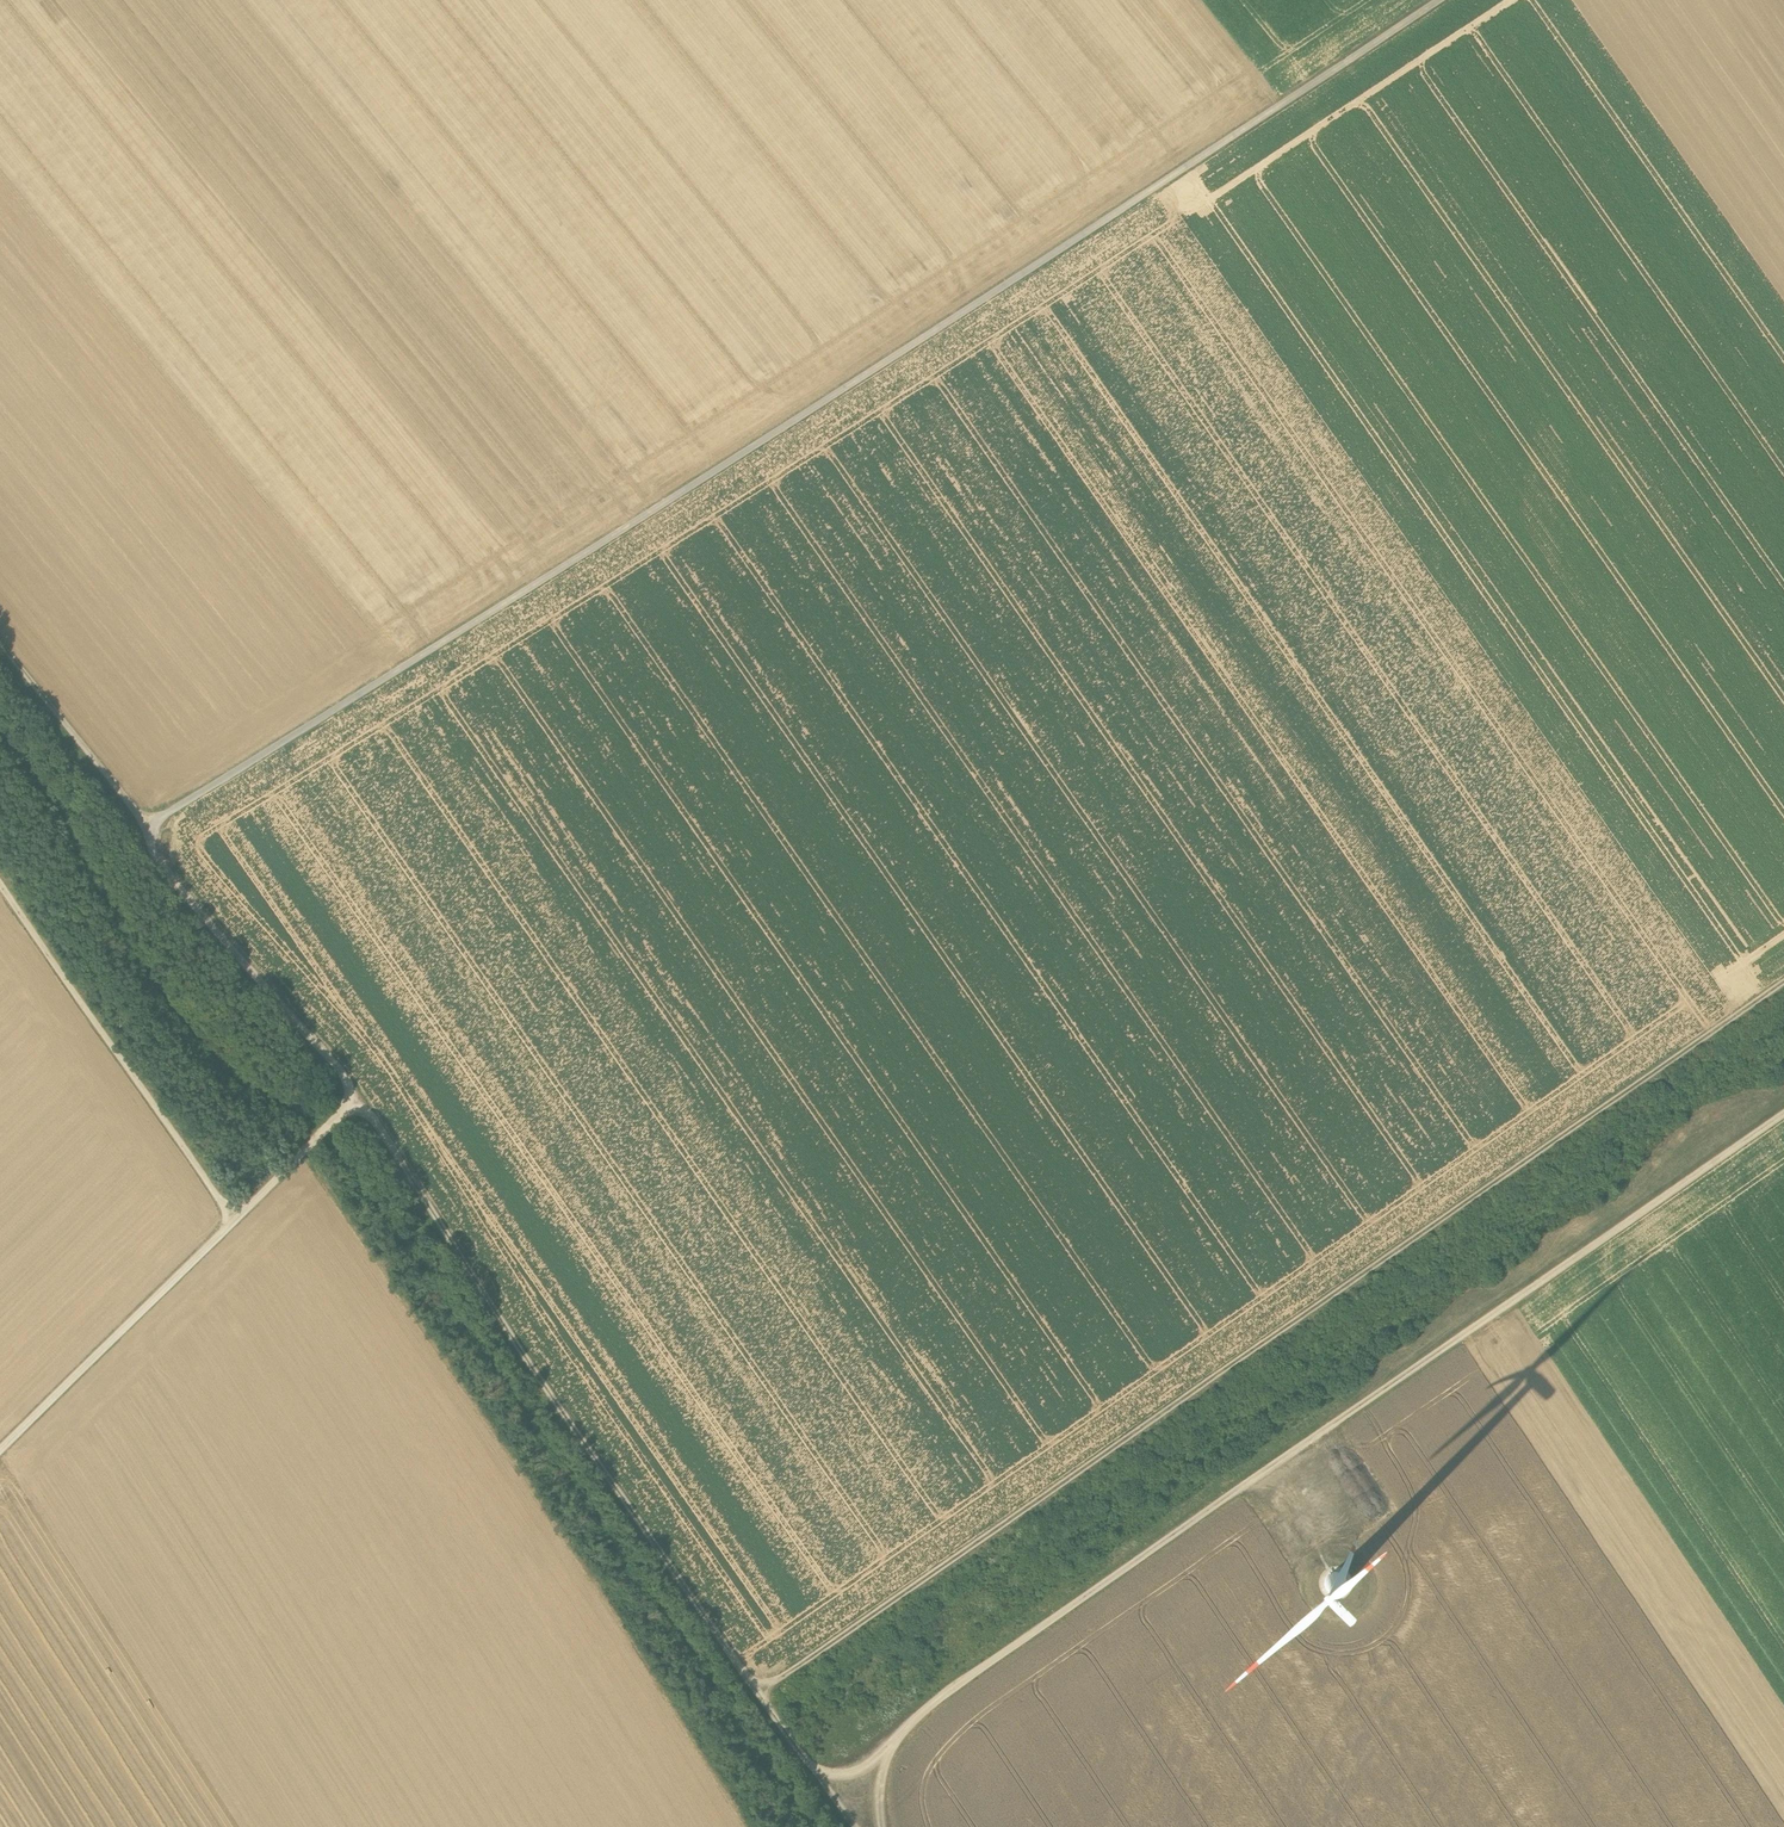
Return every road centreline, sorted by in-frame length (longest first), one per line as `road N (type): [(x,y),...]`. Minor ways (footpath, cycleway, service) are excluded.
road 1 (track): [(1442,0),(150,827)]
road 2 (track): [(761,1694),(1783,983)]
road 3 (track): [(820,1780),(1783,1116)]
road 4 (track): [(0,878),(234,1218),(358,1097),(165,868),(150,827),(0,642)]
road 5 (track): [(358,1097),(465,1266),(850,1826)]
road 6 (track): [(234,1218),(0,1458)]

